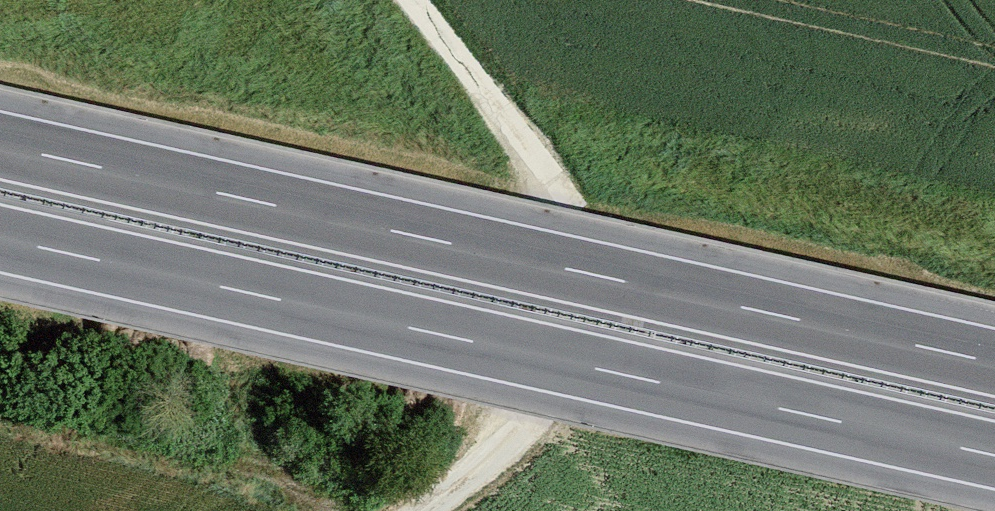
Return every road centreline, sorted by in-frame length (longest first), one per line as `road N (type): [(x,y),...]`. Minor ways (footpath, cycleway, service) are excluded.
road 1 (motorway): [(994,362),(0,145)]
road 2 (motorway): [(0,239),(994,456)]
road 3 (track): [(0,423),(247,475),(289,488),(313,510)]

